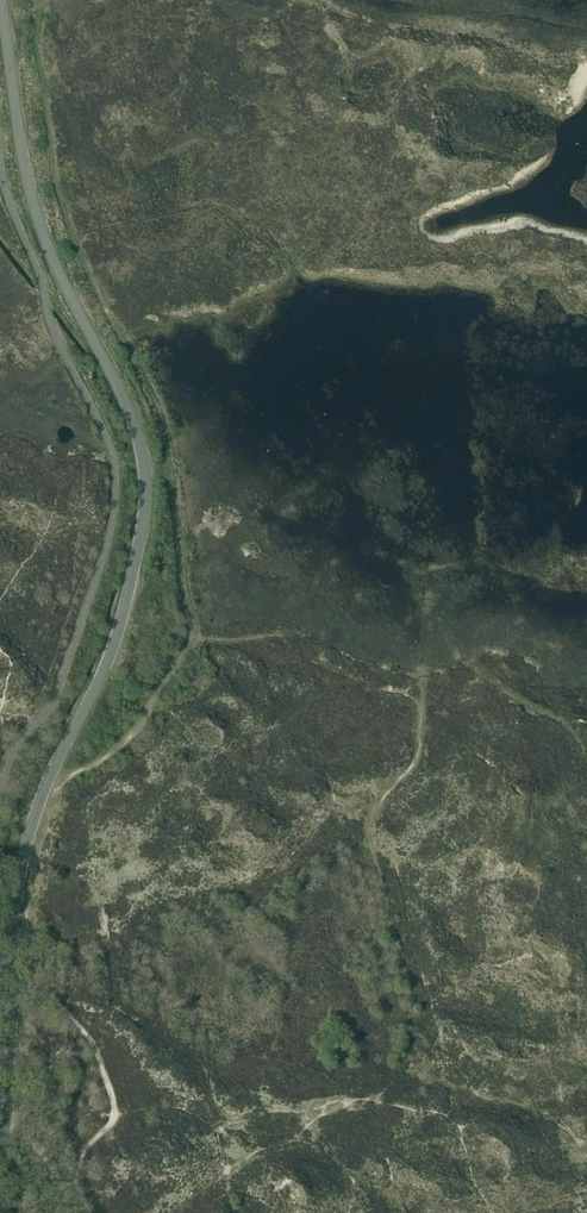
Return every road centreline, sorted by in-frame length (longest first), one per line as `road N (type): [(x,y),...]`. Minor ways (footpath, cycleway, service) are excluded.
road 1 (tertiary): [(0,1143),(26,847),(117,633),(145,488),(133,422),(32,202),(1,0)]
road 2 (track): [(194,639),(143,723),(56,793),(34,867),(23,931),(28,960),(39,986),(93,1045),(112,1119),(80,1157),(72,1212)]
road 3 (track): [(40,0),(37,53),(56,185),(162,431),(194,639)]

